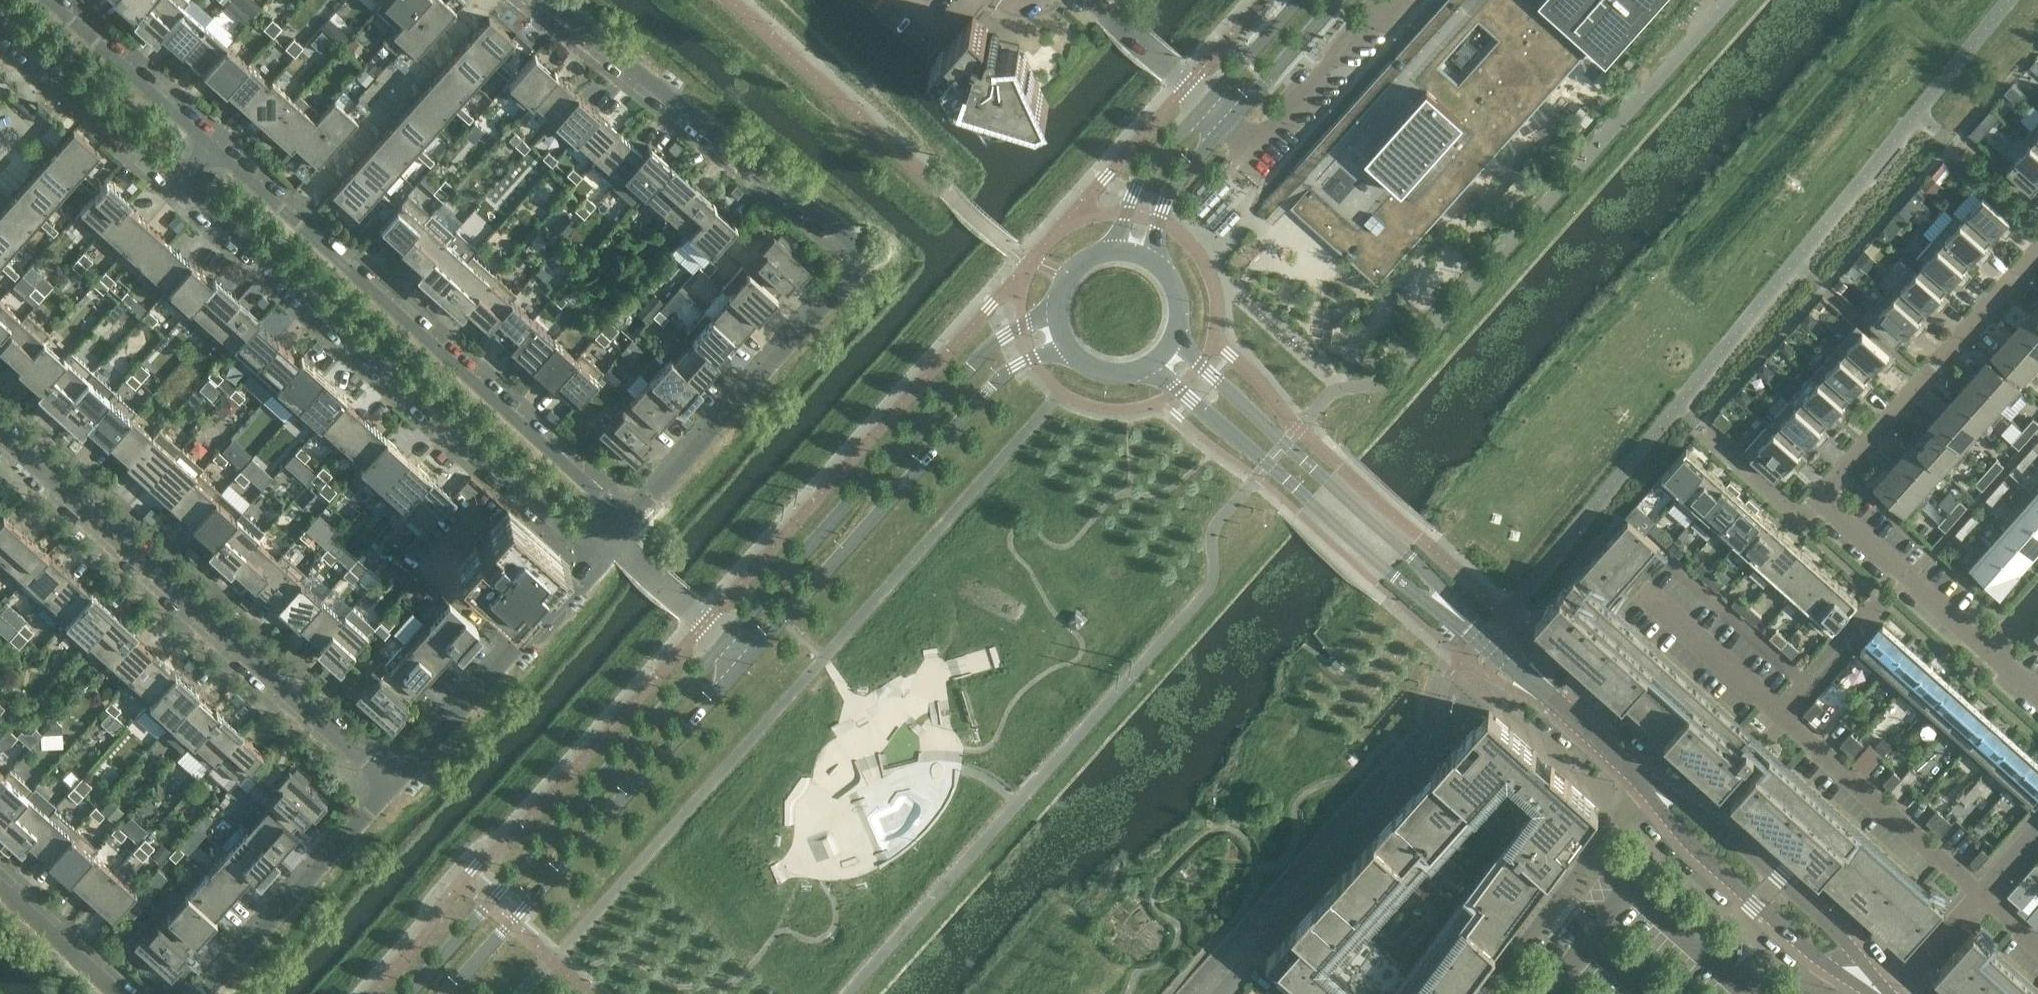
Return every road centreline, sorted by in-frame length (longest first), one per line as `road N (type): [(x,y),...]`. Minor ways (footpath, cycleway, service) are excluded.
road 1 (residential): [(625,526),(849,275),(857,255),(845,235),(547,0)]
road 2 (residential): [(181,181),(598,557)]
road 3 (residential): [(625,526),(210,151)]
road 4 (residential): [(2037,254),(1821,499),(1987,647)]
road 5 (residential): [(392,786),(0,434)]
road 6 (tertiary): [(1059,307),(988,347),(725,641)]
road 7 (tertiary): [(725,641),(409,993)]
road 8 (residential): [(1984,894),(1643,588)]
road 9 (tertiary): [(744,658),(1000,379),(1071,349)]
road 10 (tertiary): [(445,993),(744,658)]
road 11 (tertiary): [(1449,610),(1433,577),(1176,335)]
road 12 (tertiary): [(1146,368),(1414,591),(1449,610)]
road 13 (residential): [(392,786),(598,557)]
road 14 (residential): [(207,993),(392,786)]
road 15 (tertiary): [(1847,962),(1819,913),(1779,878),(1689,802),(1643,782)]
road 16 (tertiary): [(1643,782),(1755,905),(1799,944),(1847,962)]
road 17 (unclassified): [(1484,993),(1643,782)]
road 18 (tertiary): [(1643,782),(1449,610)]
road 19 (residential): [(0,17),(181,181)]
road 20 (residential): [(210,151),(43,0)]
road 21 (tertiary): [(1213,93),(1140,180),(1113,251)]
road 22 (tertiary): [(1156,265),(1159,223),(1174,184),(1236,113)]
road 23 (residential): [(120,993),(0,886)]
road 24 (tertiary): [(1236,113),(1337,0)]
road 25 (unclassified): [(725,641),(611,542)]
road 26 (residential): [(1984,894),(1886,993)]
road 27 (unclassified): [(1213,93),(1117,10)]
road 28 (tertiary): [(1296,0),(1213,93)]

